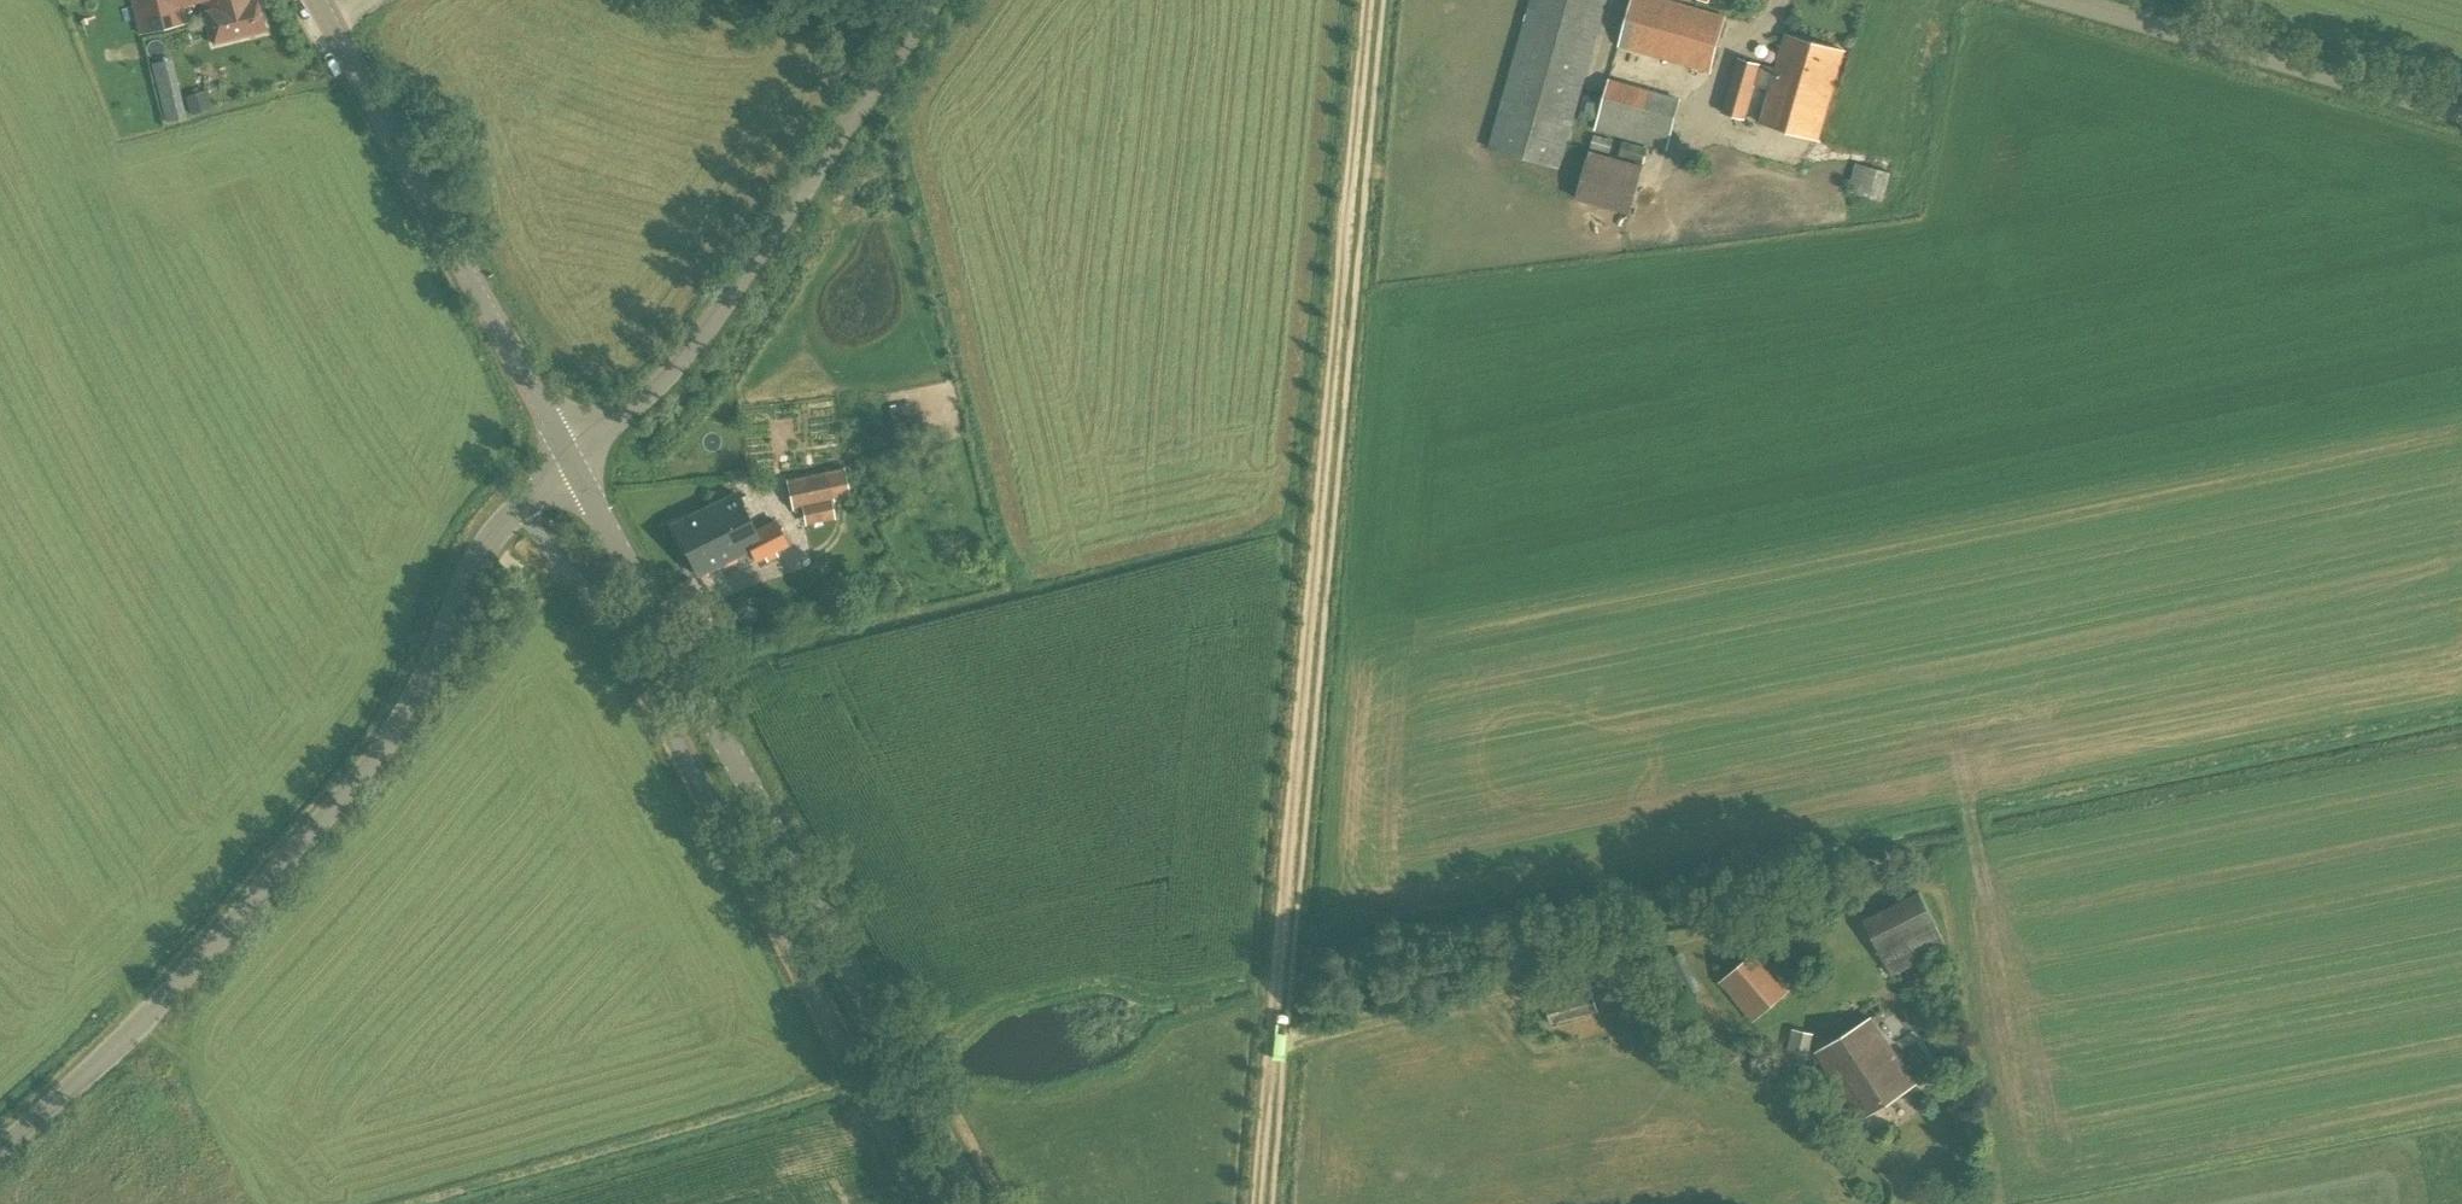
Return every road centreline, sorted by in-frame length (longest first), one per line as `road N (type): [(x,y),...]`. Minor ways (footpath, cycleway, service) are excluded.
road 1 (track): [(1256,1203),(1367,0)]
road 2 (unclassified): [(0,1148),(87,1074),(229,925),(401,724),(491,537),(570,456)]
road 3 (tertiary): [(979,1203),(570,456)]
road 4 (unclassified): [(570,456),(653,391),(703,334),(935,0)]
road 5 (tertiary): [(570,456),(319,0)]
road 6 (unclassified): [(2461,115),(2060,0)]

